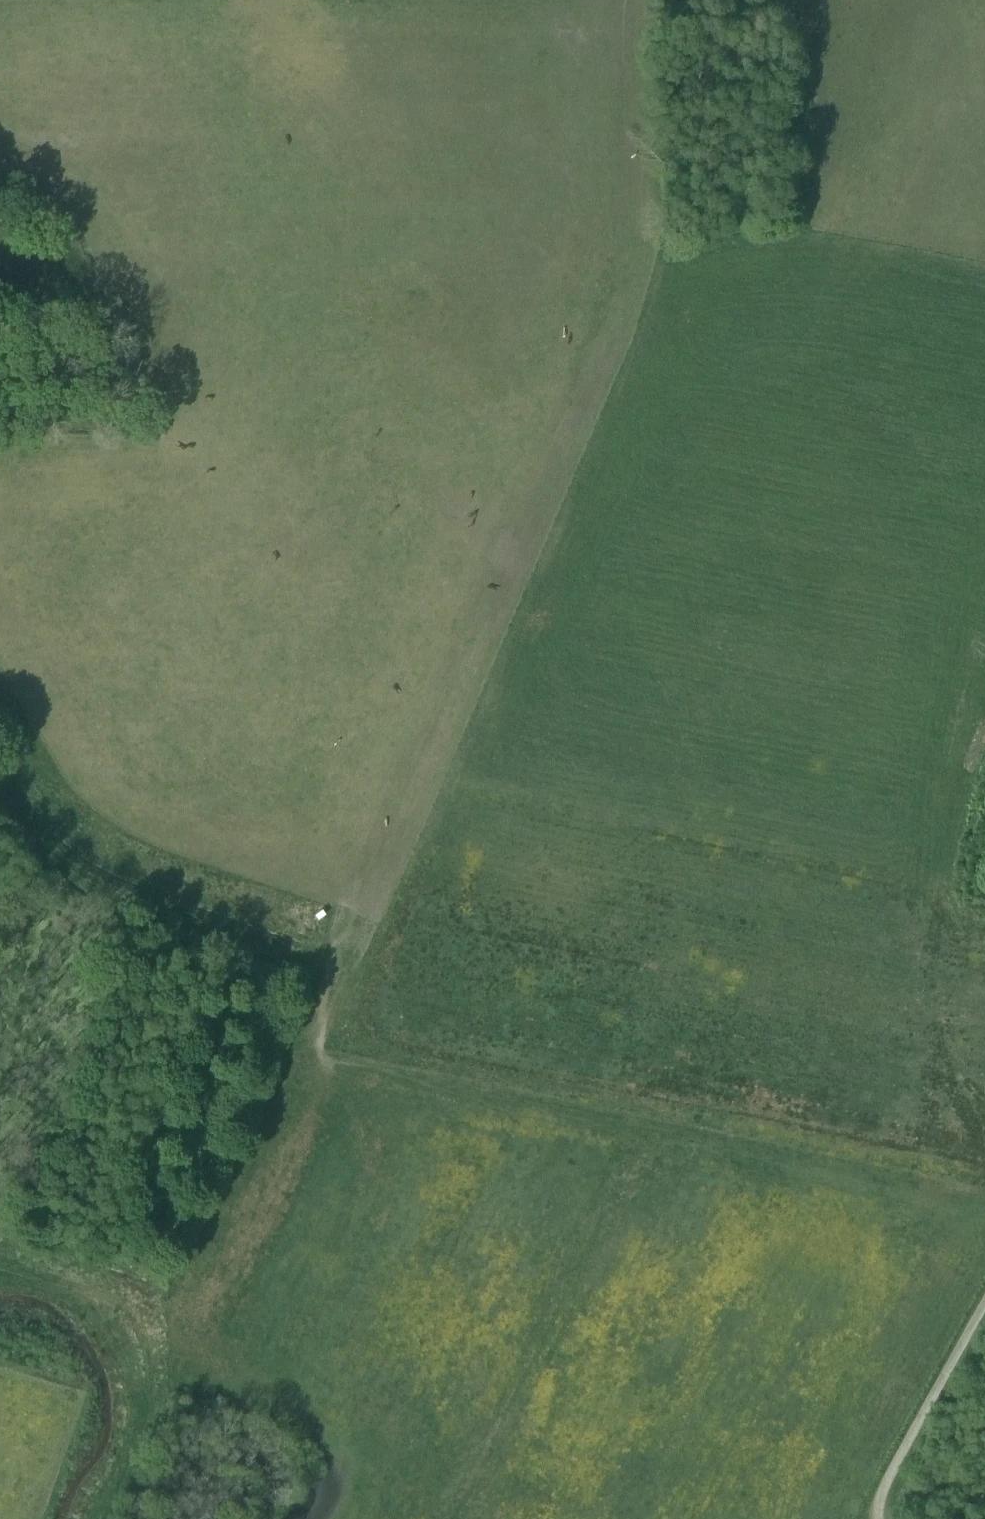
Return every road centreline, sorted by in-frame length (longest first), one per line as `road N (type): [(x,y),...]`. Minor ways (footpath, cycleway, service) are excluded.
road 1 (track): [(316,965),(91,880),(32,831),(0,781)]
road 2 (unclassified): [(883,1518),(881,1485),(984,1283)]
road 3 (track): [(0,418),(135,420)]

